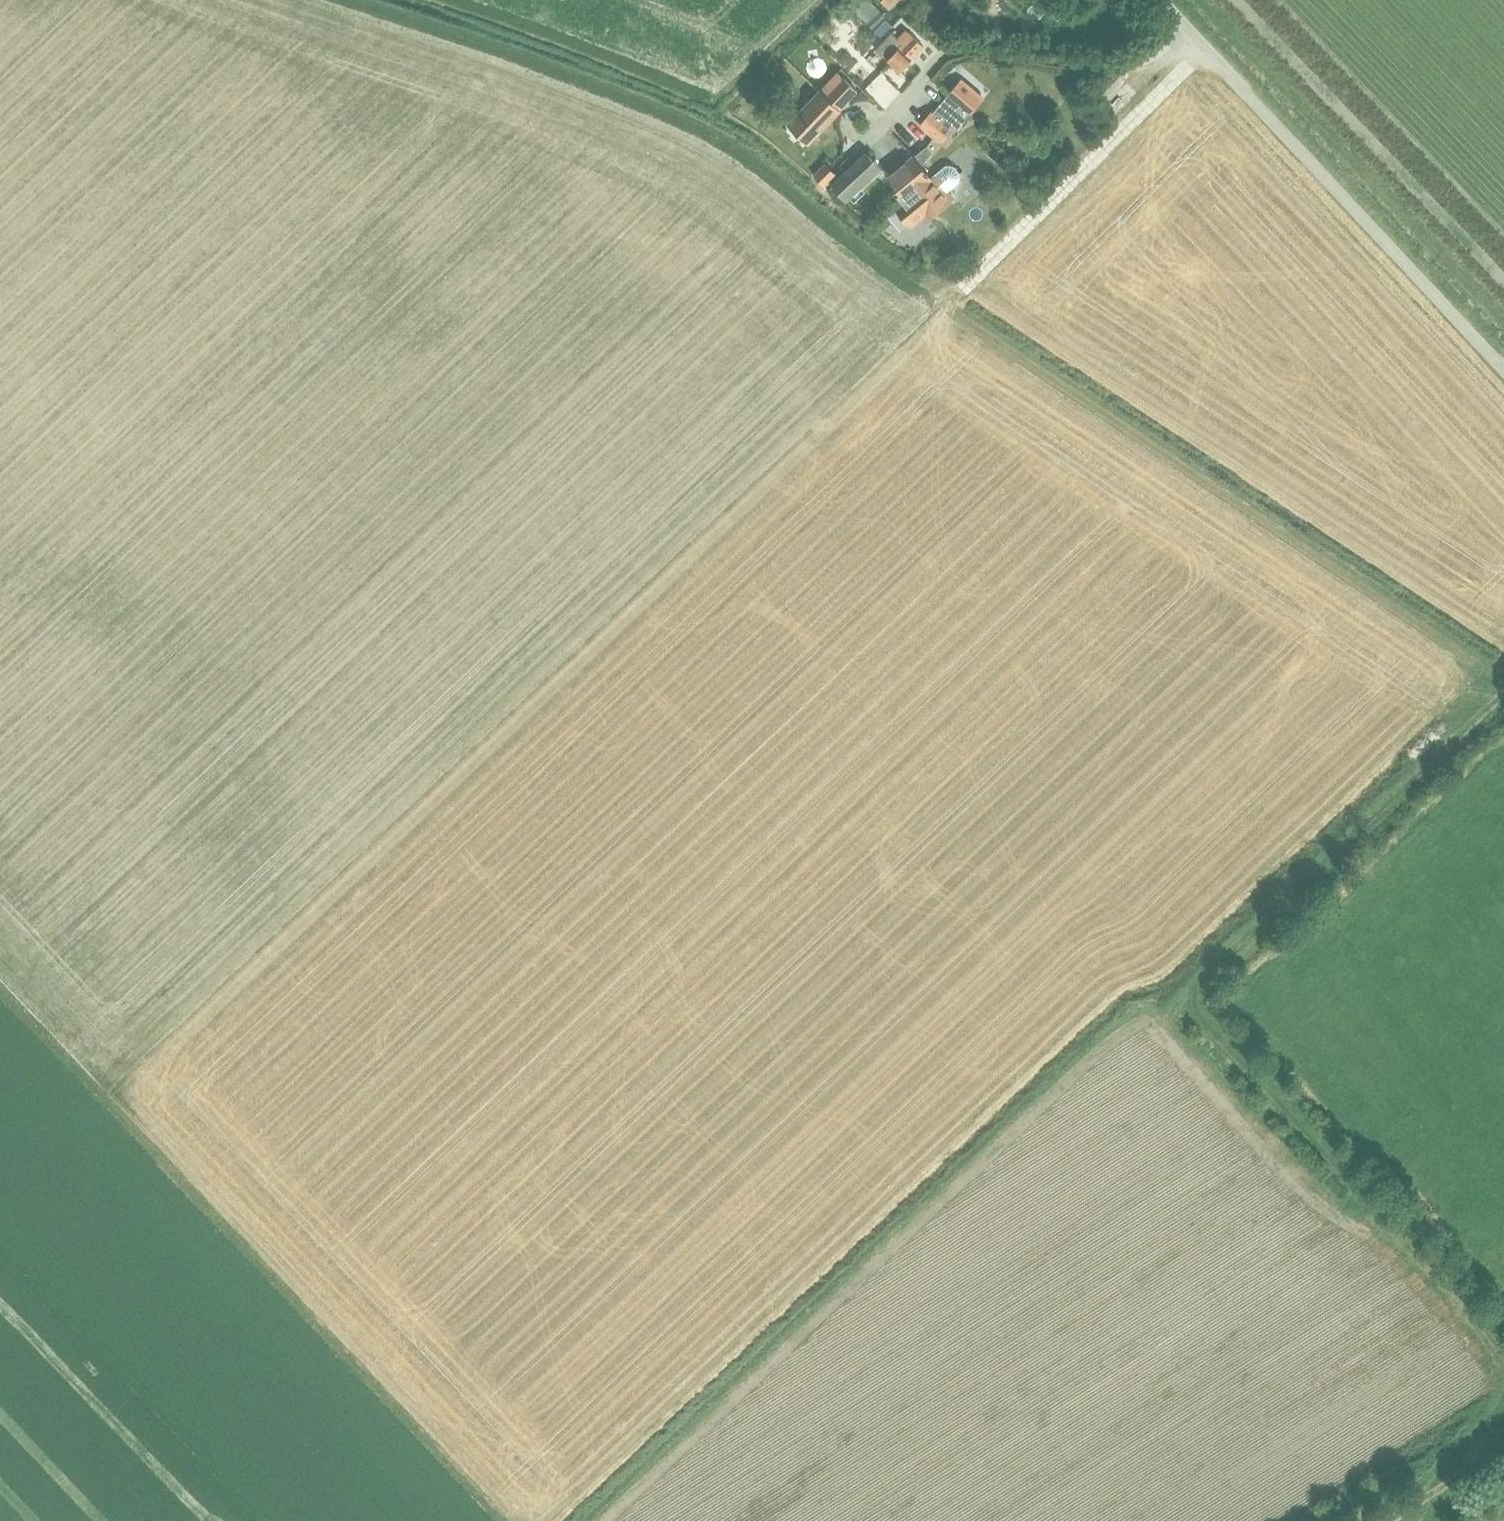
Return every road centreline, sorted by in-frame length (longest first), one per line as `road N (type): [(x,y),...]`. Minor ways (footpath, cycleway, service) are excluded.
road 1 (track): [(1503,1354),(1198,1001),(1206,983),(1503,690)]
road 2 (unclassified): [(1503,366),(1160,0)]
road 3 (track): [(1207,51),(961,288)]

